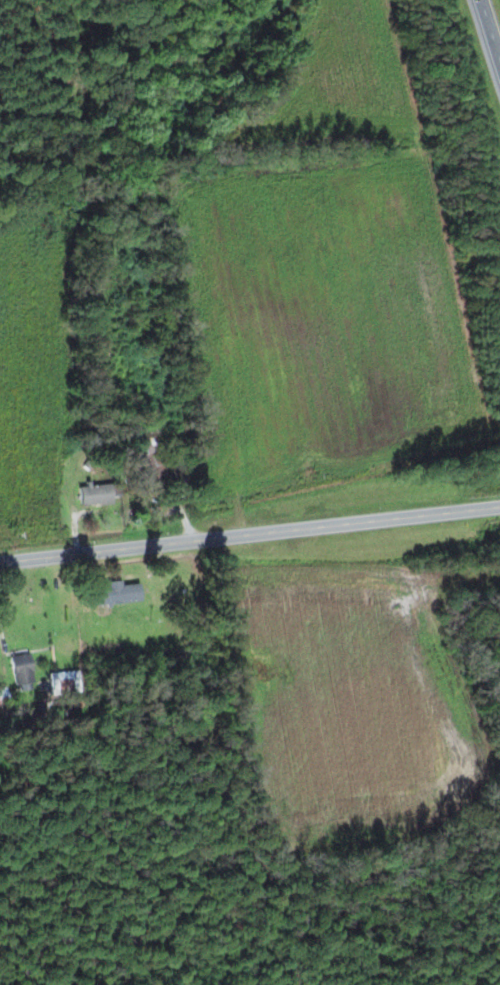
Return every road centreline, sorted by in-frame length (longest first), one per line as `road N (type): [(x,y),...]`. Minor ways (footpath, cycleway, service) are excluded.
road 1 (residential): [(0,564),(499,510)]

